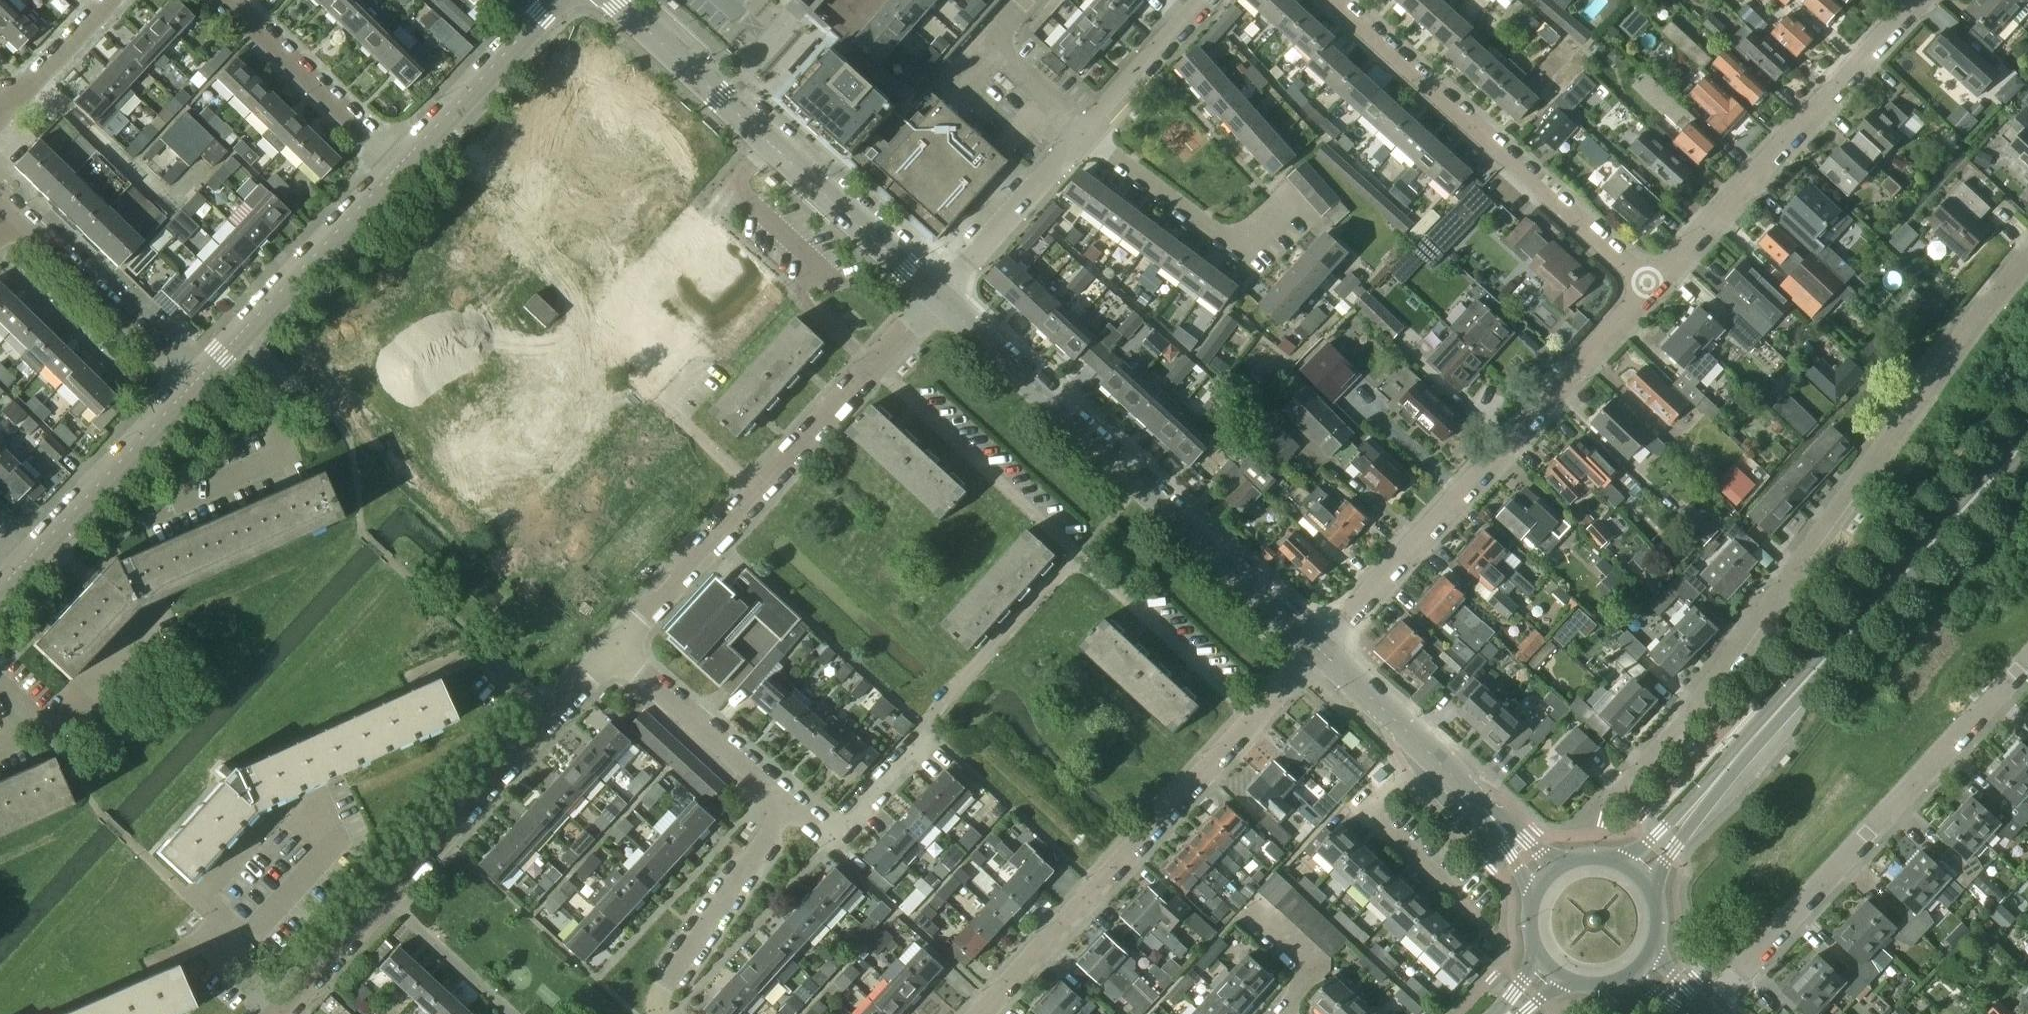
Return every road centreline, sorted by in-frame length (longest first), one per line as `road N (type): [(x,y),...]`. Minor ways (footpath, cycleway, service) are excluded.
road 1 (residential): [(1608,800),(1756,628),(1923,390),(2027,258)]
road 2 (tertiary): [(1317,650),(943,290)]
road 3 (residential): [(1317,650),(1645,281)]
road 4 (secondary): [(1696,806),(2027,441)]
road 5 (residential): [(1709,1013),(2027,657)]
road 6 (residential): [(761,491),(665,401),(687,377),(617,310),(733,183)]
road 7 (residential): [(791,810),(834,836),(1079,554)]
road 8 (residential): [(1645,281),(1338,0)]
road 9 (residential): [(972,1013),(1252,715)]
road 10 (residential): [(1645,281),(1915,0)]
road 11 (residential): [(386,898),(612,649)]
road 12 (residential): [(145,516),(272,460),(278,375),(237,337)]
road 13 (residential): [(875,367),(1079,554)]
road 14 (residential): [(1295,206),(1247,255),(1082,133)]
road 15 (residential): [(1493,934),(1370,812),(1428,751)]
road 16 (residential): [(656,1013),(668,983),(791,810)]
road 17 (residential): [(191,384),(14,218)]
road 18 (secondary): [(237,337),(404,161)]
road 19 (secondary): [(25,560),(191,384)]
road 20 (residential): [(612,649),(791,810)]
road 21 (residential): [(404,161),(230,0)]
road 22 (residential): [(1079,554),(1252,715)]
road 23 (tertiary): [(943,290),(771,142)]
road 24 (secondary): [(404,161),(554,0)]
road 25 (residential): [(612,649),(761,491)]
road 26 (tertiary): [(771,142),(612,0)]
road 27 (residential): [(943,290),(1082,133)]
road 28 (residential): [(1029,0),(988,46),(1082,133)]
road 29 (residential): [(1082,133),(1199,0)]
road 30 (residential): [(513,1013),(386,898)]
road 31 (residential): [(761,491),(875,367)]
road 32 (residential): [(281,1012),(386,898)]
road 33 (tertiary): [(1428,751),(1317,650)]
road 34 (residential): [(7,108),(109,0)]
road 35 (residential): [(45,728),(65,716),(145,627)]

